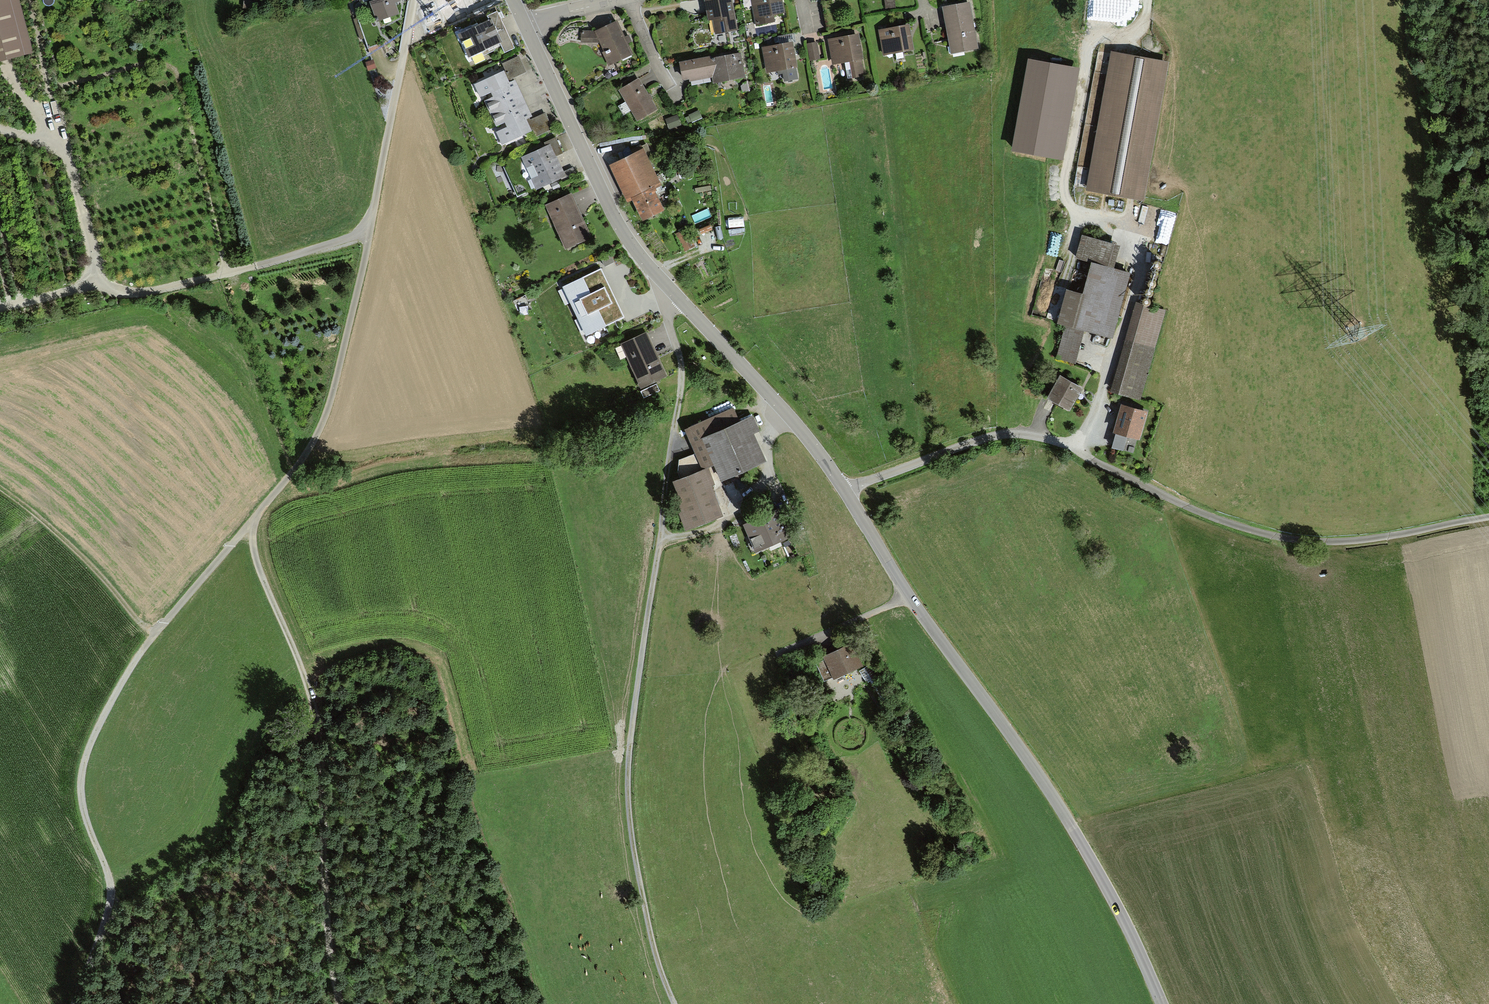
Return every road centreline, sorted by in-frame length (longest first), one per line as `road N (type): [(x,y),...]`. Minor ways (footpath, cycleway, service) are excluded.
road 1 (track): [(256,521),(326,413),(372,224),(127,297),(106,285),(28,0)]
road 2 (track): [(680,359),(623,775),(629,848),(676,1003)]
road 3 (tertiary): [(1161,1003),(1071,830),(846,494)]
road 4 (tertiary): [(846,494),(805,432),(631,246),(526,27)]
road 5 (track): [(1080,450),(1137,283),(1141,246),(1063,193),(1092,45),(1144,37)]
road 6 (track): [(342,1003),(324,779),(304,676),(254,549),(256,521)]
road 7 (track): [(1488,515),(1345,541),(1244,528),(1041,439)]
road 8 (track): [(74,1003),(111,887),(86,820),(82,775),(98,725),(155,634)]
road 9 (residential): [(415,0),(372,224)]
road 10 (track): [(155,634),(82,556),(0,491)]
road 11 (residential): [(1041,439),(973,443),(846,494)]
road 12 (track): [(155,634),(256,521)]
road 13 (track): [(111,887),(147,1003)]

